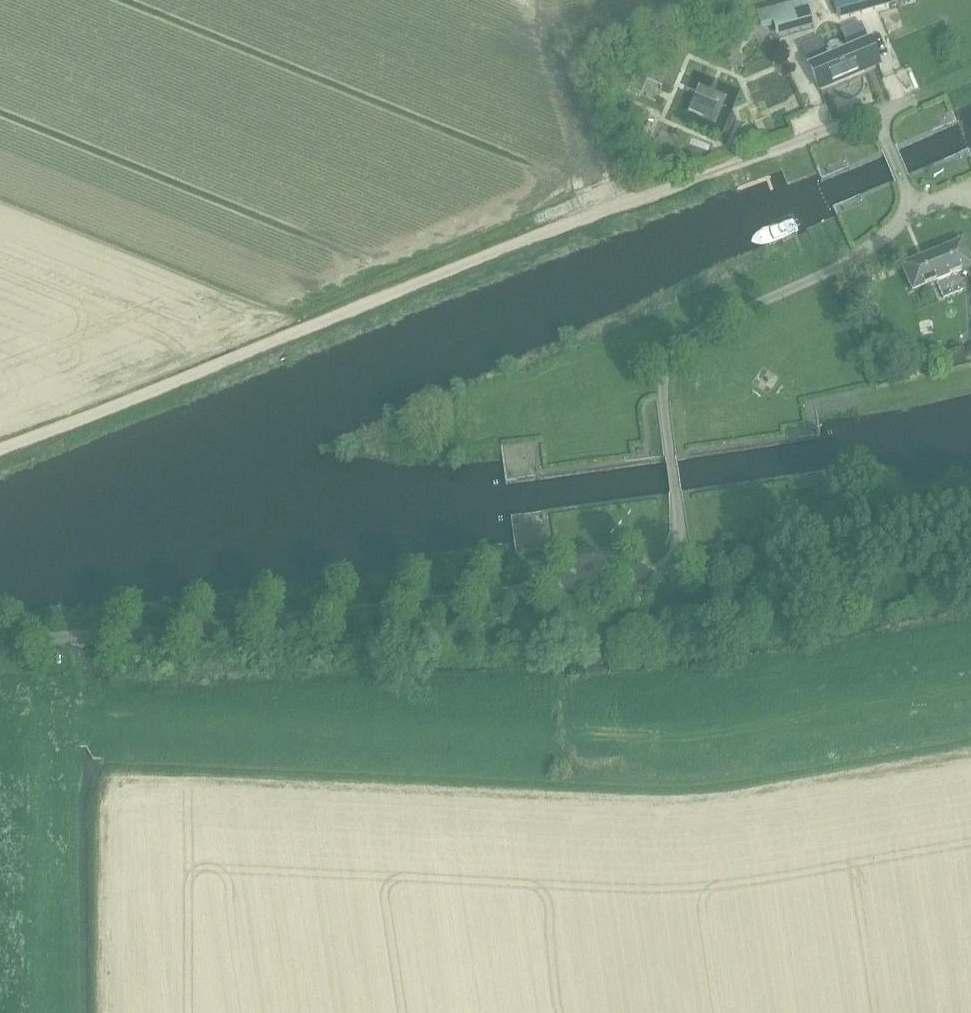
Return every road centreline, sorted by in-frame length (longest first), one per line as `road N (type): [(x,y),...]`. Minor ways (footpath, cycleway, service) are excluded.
road 1 (unclassified): [(0,649),(519,590),(670,563),(679,543),(663,398),(672,355),(700,329),(850,262),(909,210),(874,114),(790,145)]
road 2 (track): [(790,145),(0,448)]

